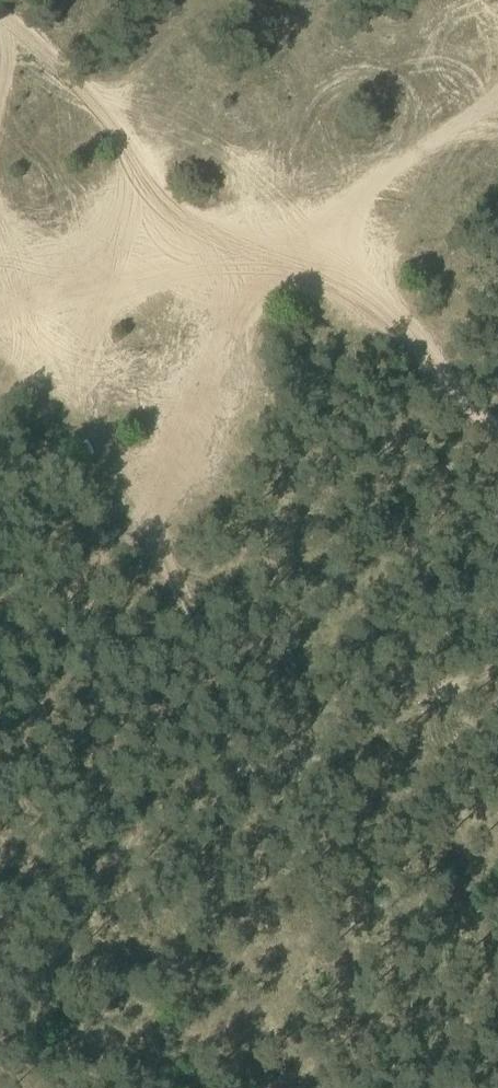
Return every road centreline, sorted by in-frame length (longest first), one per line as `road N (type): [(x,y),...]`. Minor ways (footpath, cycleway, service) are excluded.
road 1 (track): [(0,31),(497,427)]

